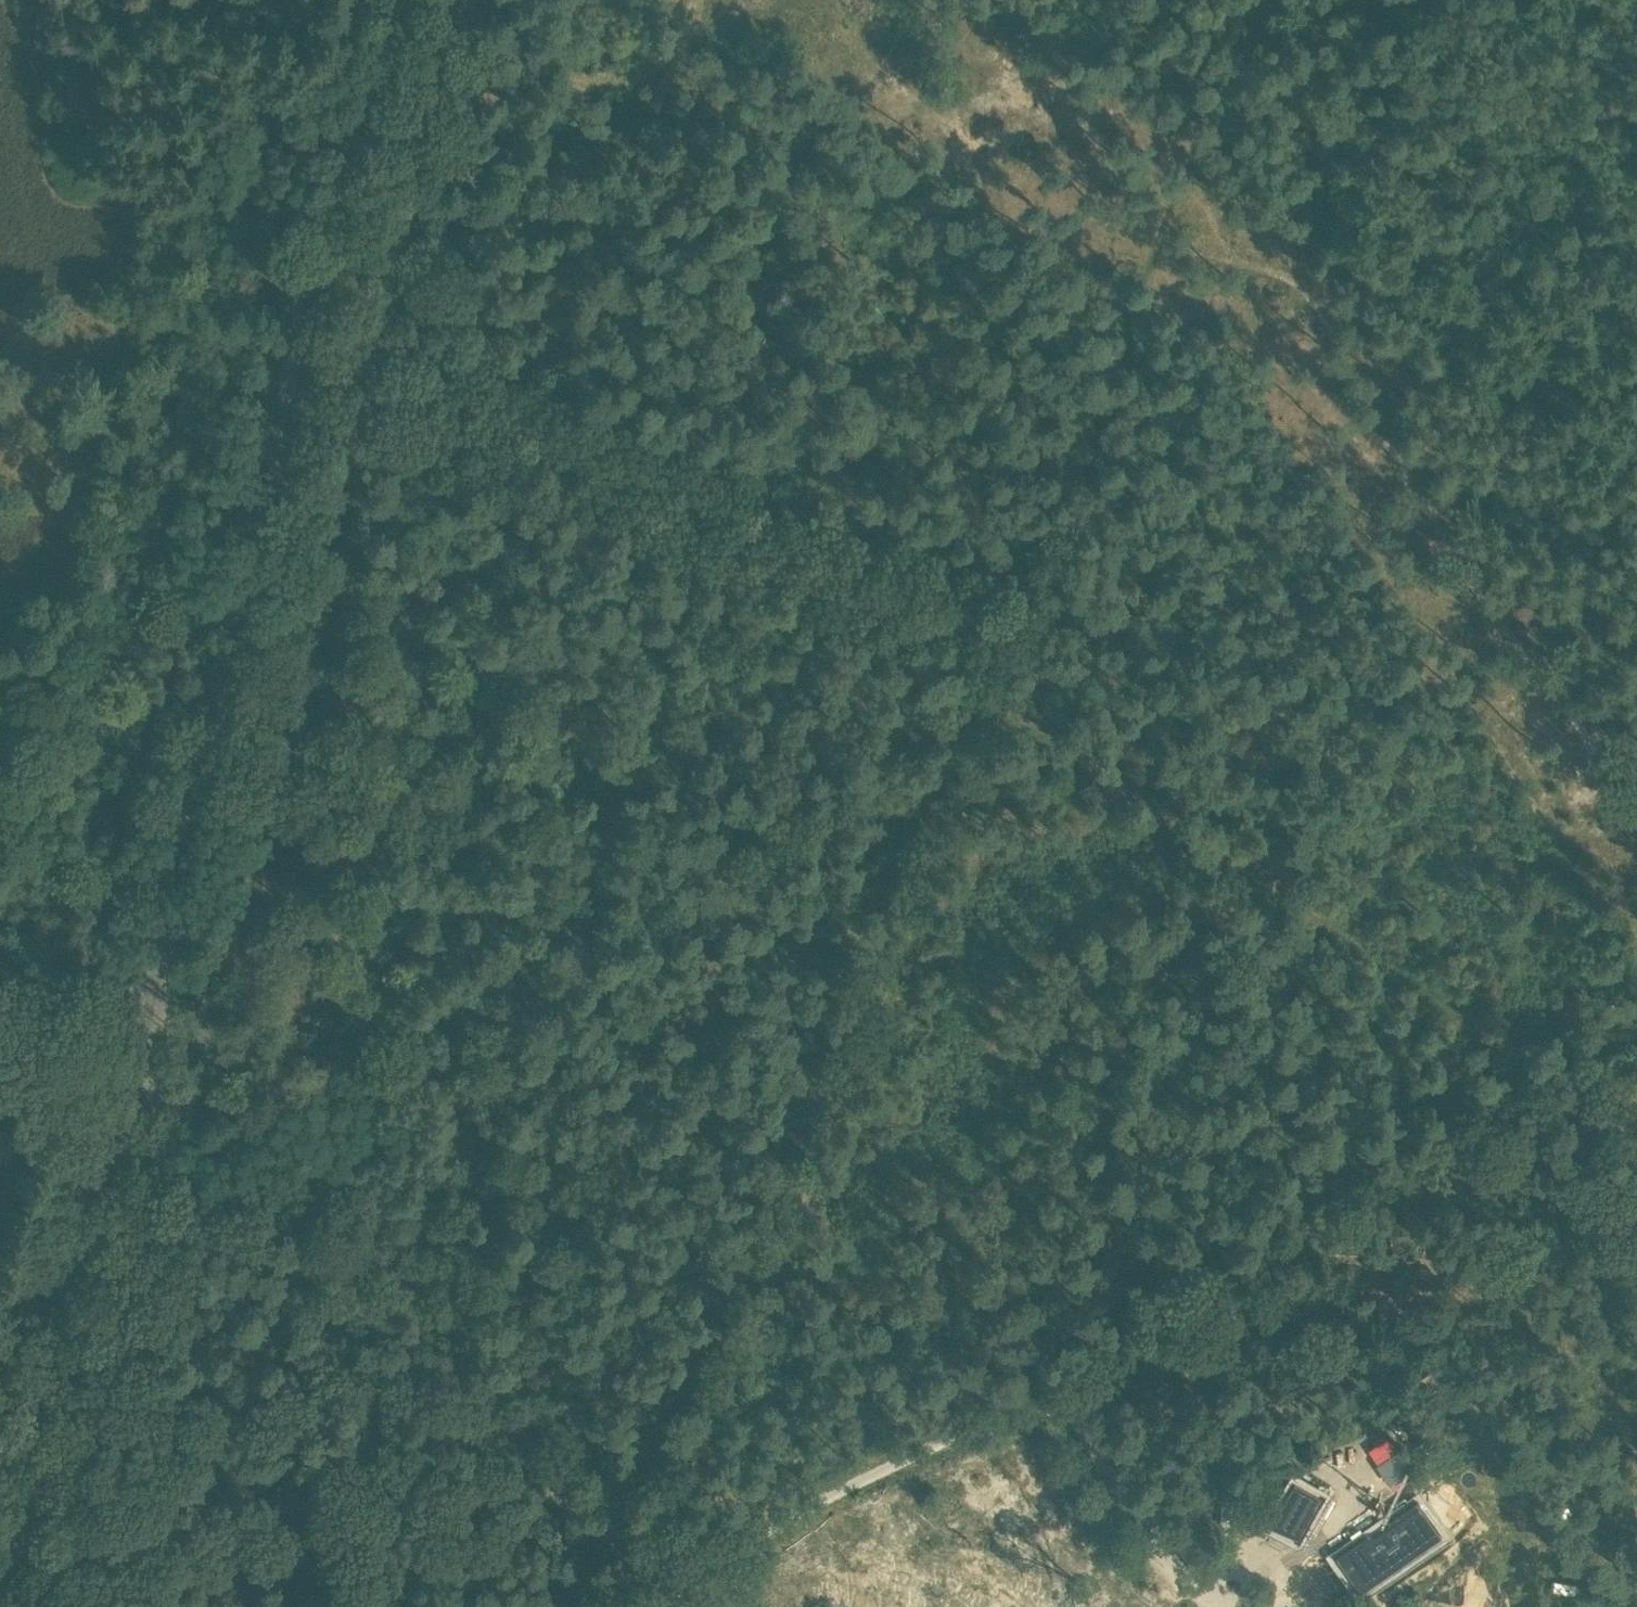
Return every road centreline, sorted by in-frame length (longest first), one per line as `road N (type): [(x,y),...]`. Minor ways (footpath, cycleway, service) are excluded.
road 1 (unclassified): [(184,1094),(454,0)]
road 2 (primary): [(129,1081),(389,0)]
road 3 (track): [(1636,1043),(1554,1082),(1152,1339),(1062,1384)]
road 4 (track): [(168,1160),(237,1182),(266,1202),(664,1586)]
road 5 (primary): [(0,1596),(129,1081)]
road 6 (unclassified): [(66,1606),(184,1094)]
road 7 (track): [(664,1586),(1062,1384)]
road 8 (unclassified): [(129,1081),(0,1047)]

